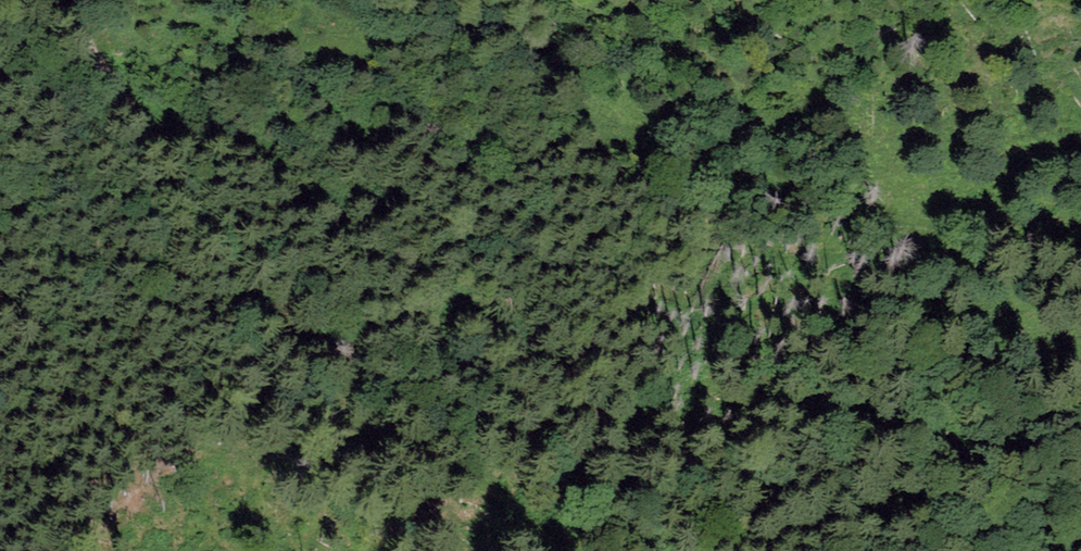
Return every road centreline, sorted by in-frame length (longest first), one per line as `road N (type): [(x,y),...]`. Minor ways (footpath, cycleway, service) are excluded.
road 1 (track): [(398,550),(227,271),(48,0)]
road 2 (track): [(315,416),(539,526),(649,550)]

